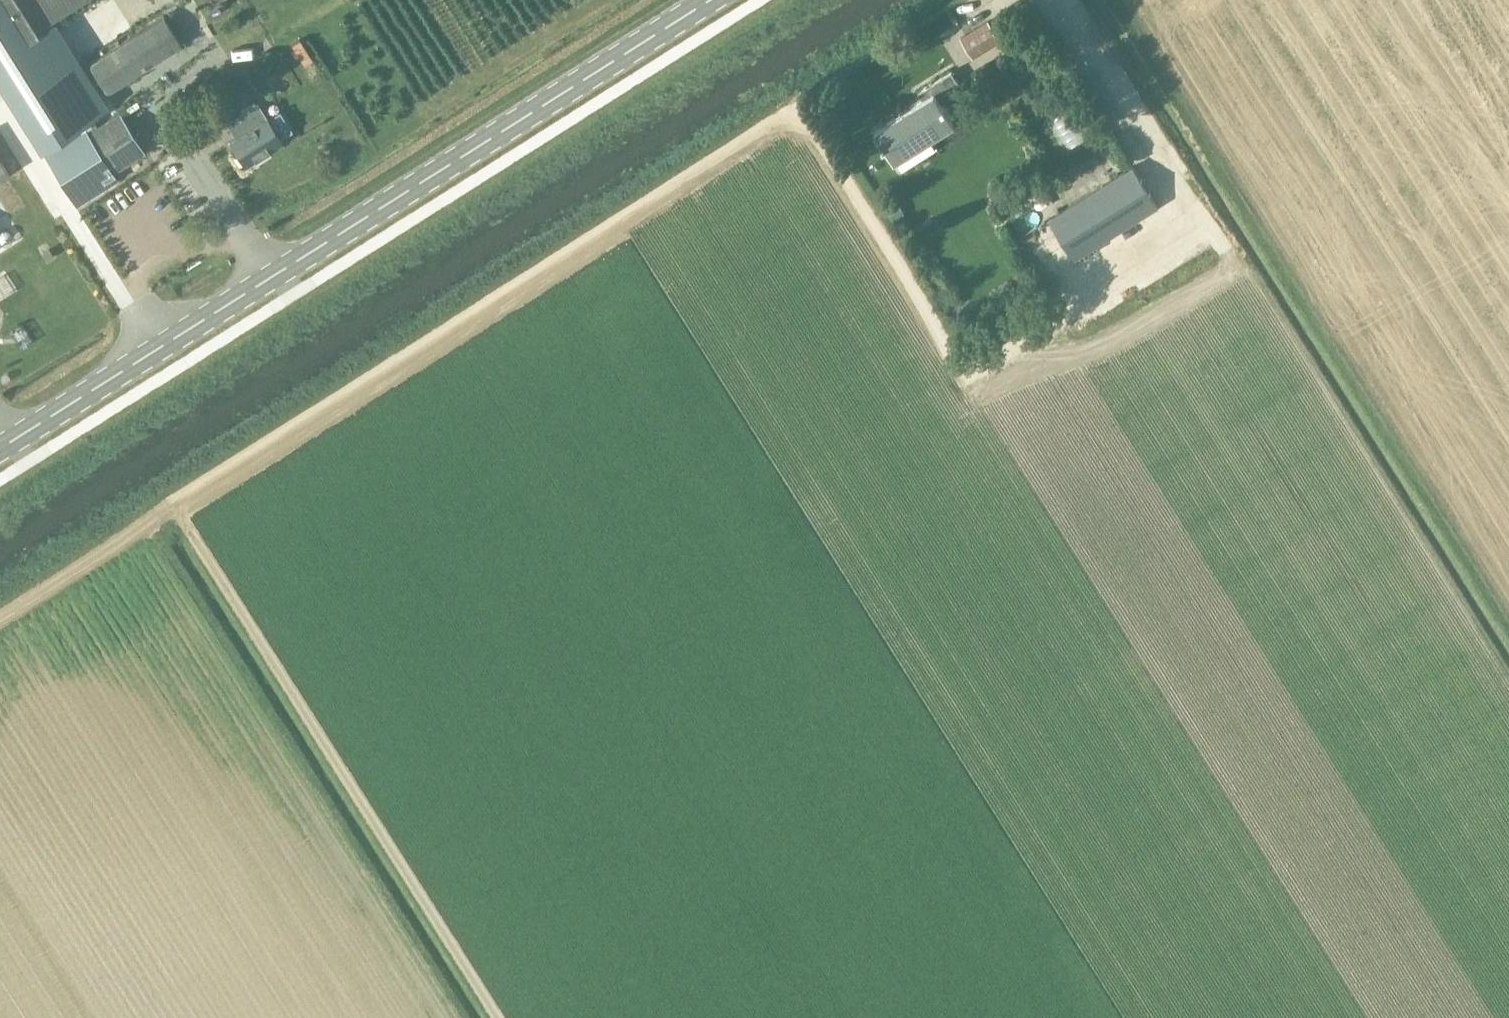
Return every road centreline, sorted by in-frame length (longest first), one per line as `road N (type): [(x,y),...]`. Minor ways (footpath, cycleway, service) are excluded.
road 1 (secondary): [(0,450),(711,0)]

